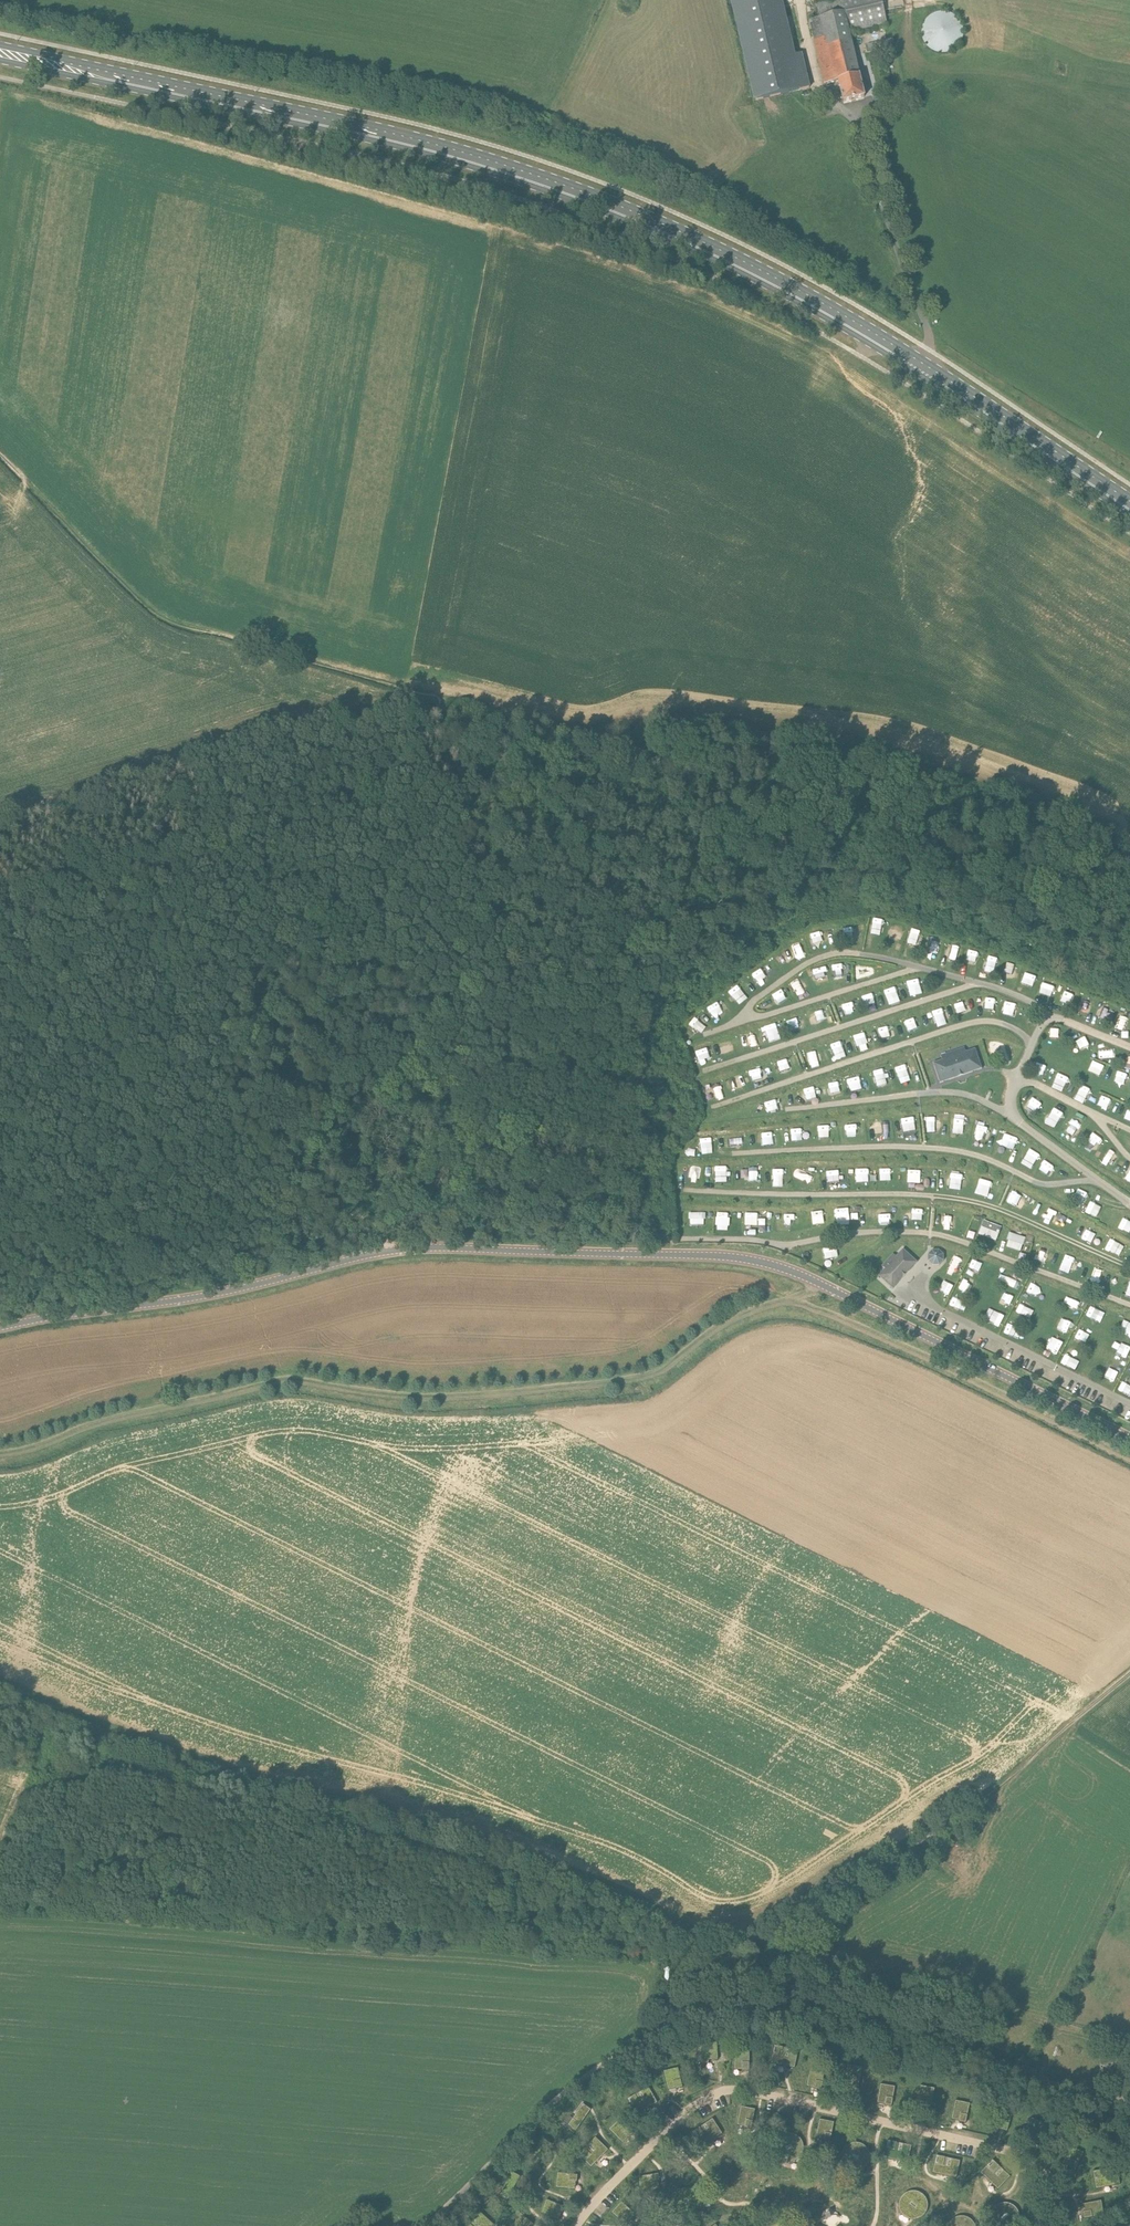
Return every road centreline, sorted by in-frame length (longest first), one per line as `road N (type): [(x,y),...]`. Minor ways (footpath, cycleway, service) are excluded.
road 1 (primary): [(1129,505),(843,318),(627,213),(408,140),(0,52)]
road 2 (tertiary): [(0,1327),(206,1295),(403,1248),(721,1255),(811,1278),(1129,1438)]
road 3 (track): [(775,1303),(631,1380),(422,1398),(282,1380),(0,1455)]
road 4 (unclassified): [(425,2225),(564,2093),(708,2009),(781,2013),(914,2041),(1129,2122)]
road 5 (track): [(714,1953),(593,1882),(466,1838),(230,1774),(0,1687)]
road 6 (track): [(1129,1674),(924,1843),(780,1937),(714,1953)]

